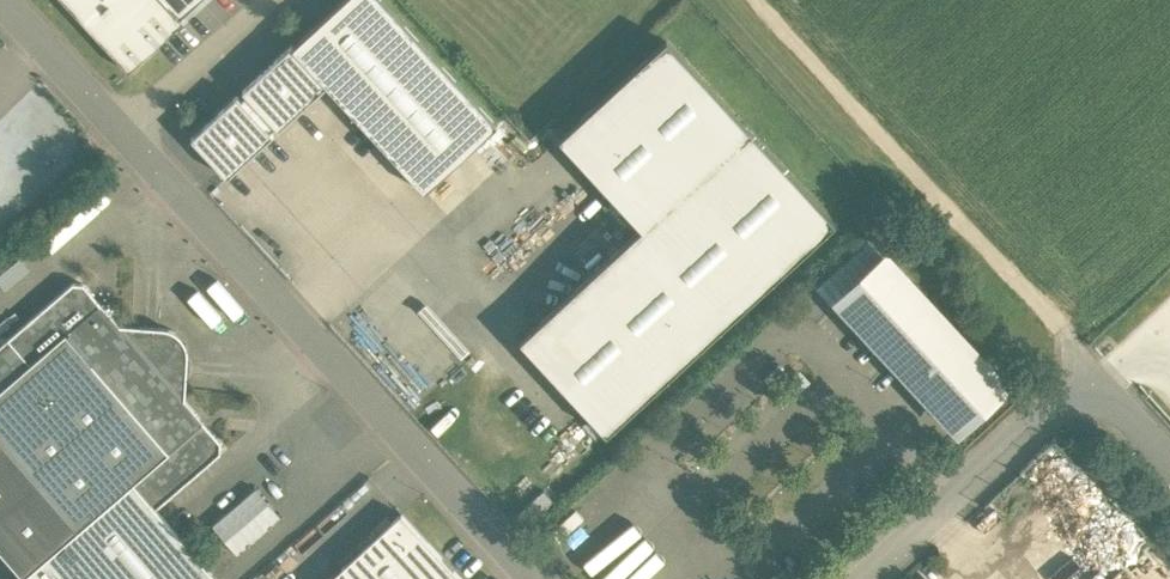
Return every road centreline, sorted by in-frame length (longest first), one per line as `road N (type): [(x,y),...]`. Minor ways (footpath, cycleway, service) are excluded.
road 1 (residential): [(576,578),(282,308),(134,145)]
road 2 (residential): [(1103,371),(865,578)]
road 3 (residential): [(134,145),(296,0)]
road 4 (residential): [(134,145),(2,0)]

